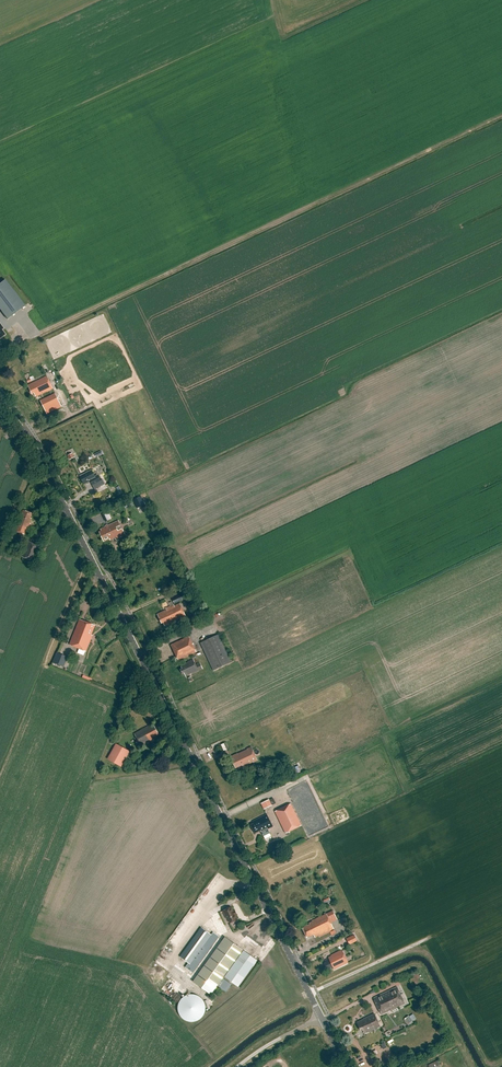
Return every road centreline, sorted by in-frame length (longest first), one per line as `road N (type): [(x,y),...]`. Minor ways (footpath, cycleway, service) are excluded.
road 1 (secondary): [(321,1017),(45,468),(0,401)]

